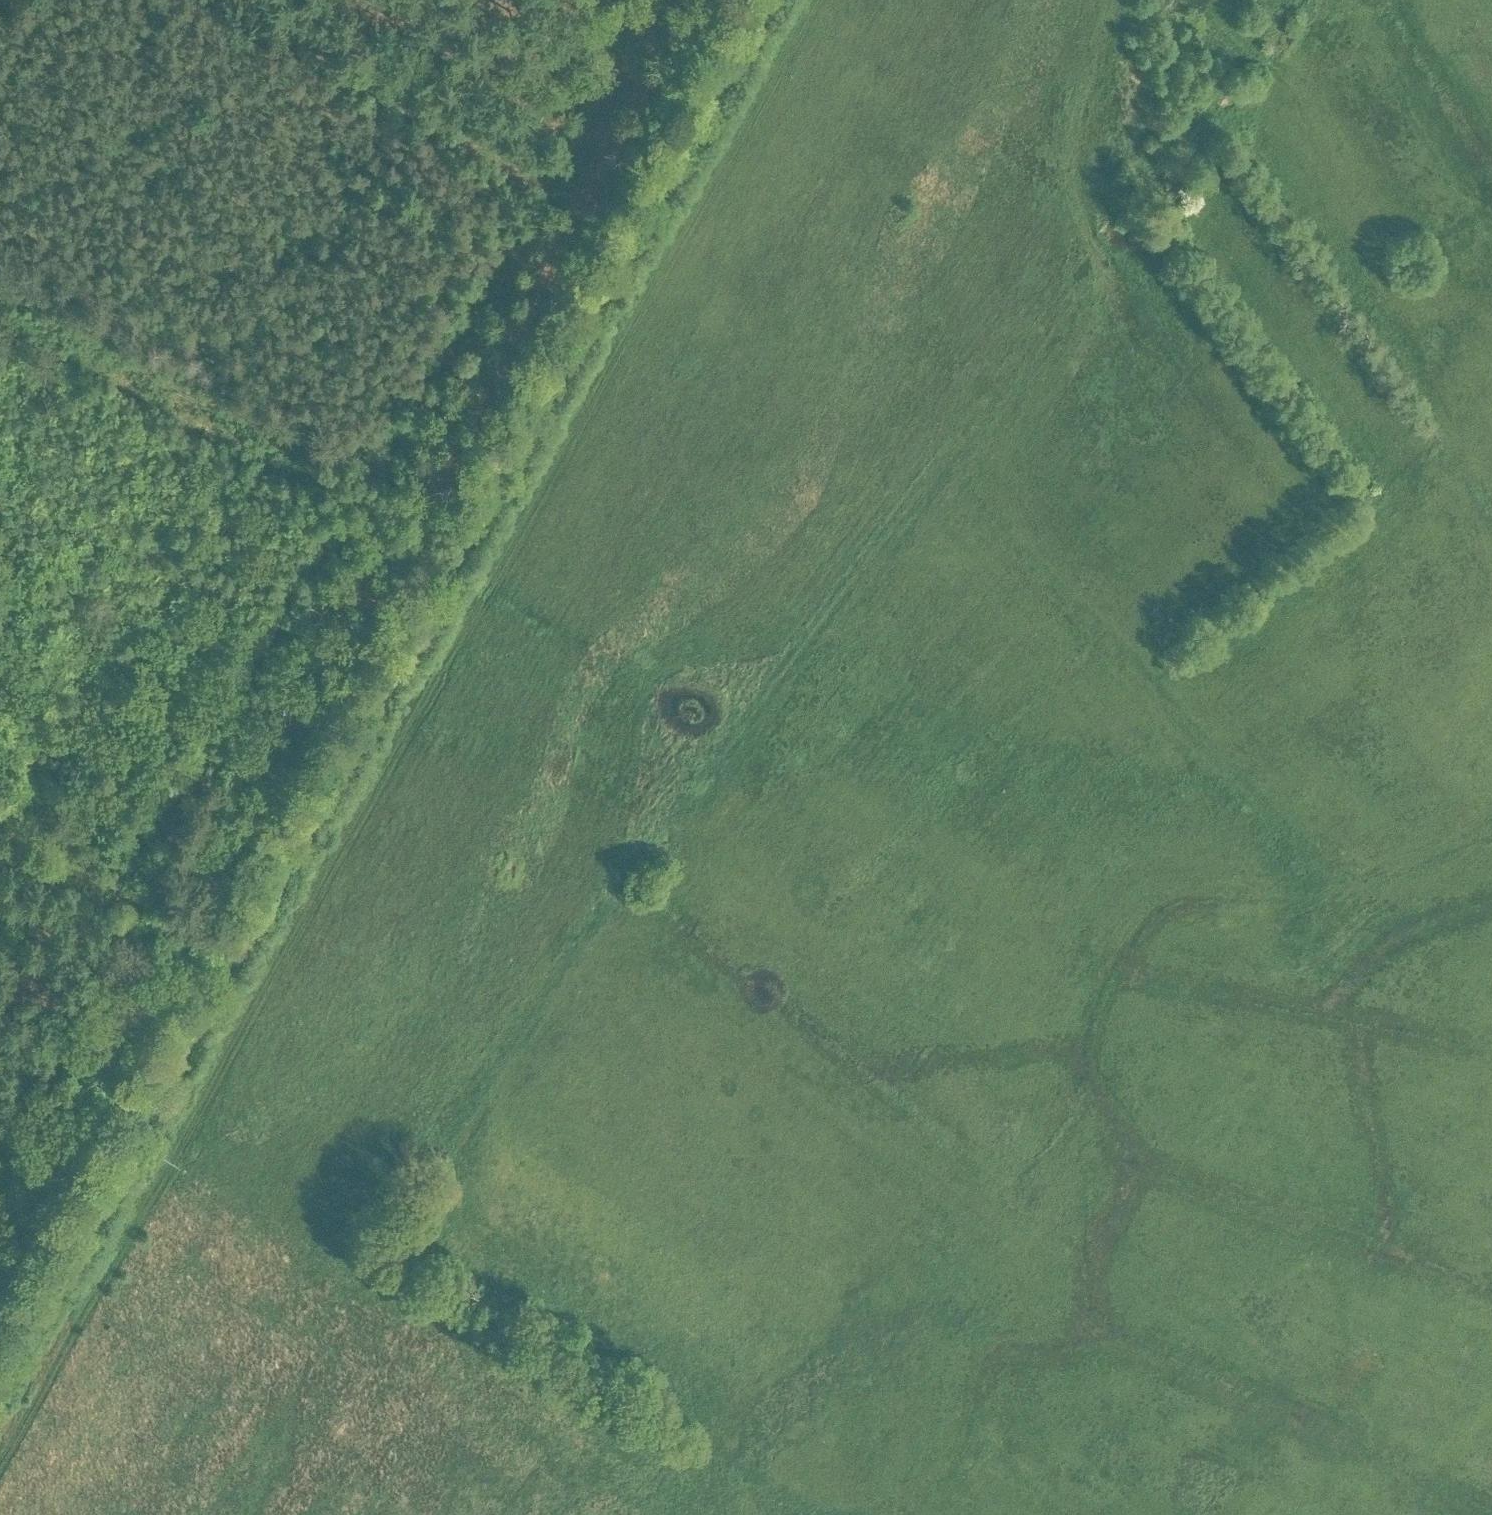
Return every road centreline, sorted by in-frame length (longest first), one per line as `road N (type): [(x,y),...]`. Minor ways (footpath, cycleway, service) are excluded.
road 1 (track): [(258,0),(549,180),(657,0)]
road 2 (track): [(360,493),(0,291)]
road 3 (track): [(0,838),(153,923)]

